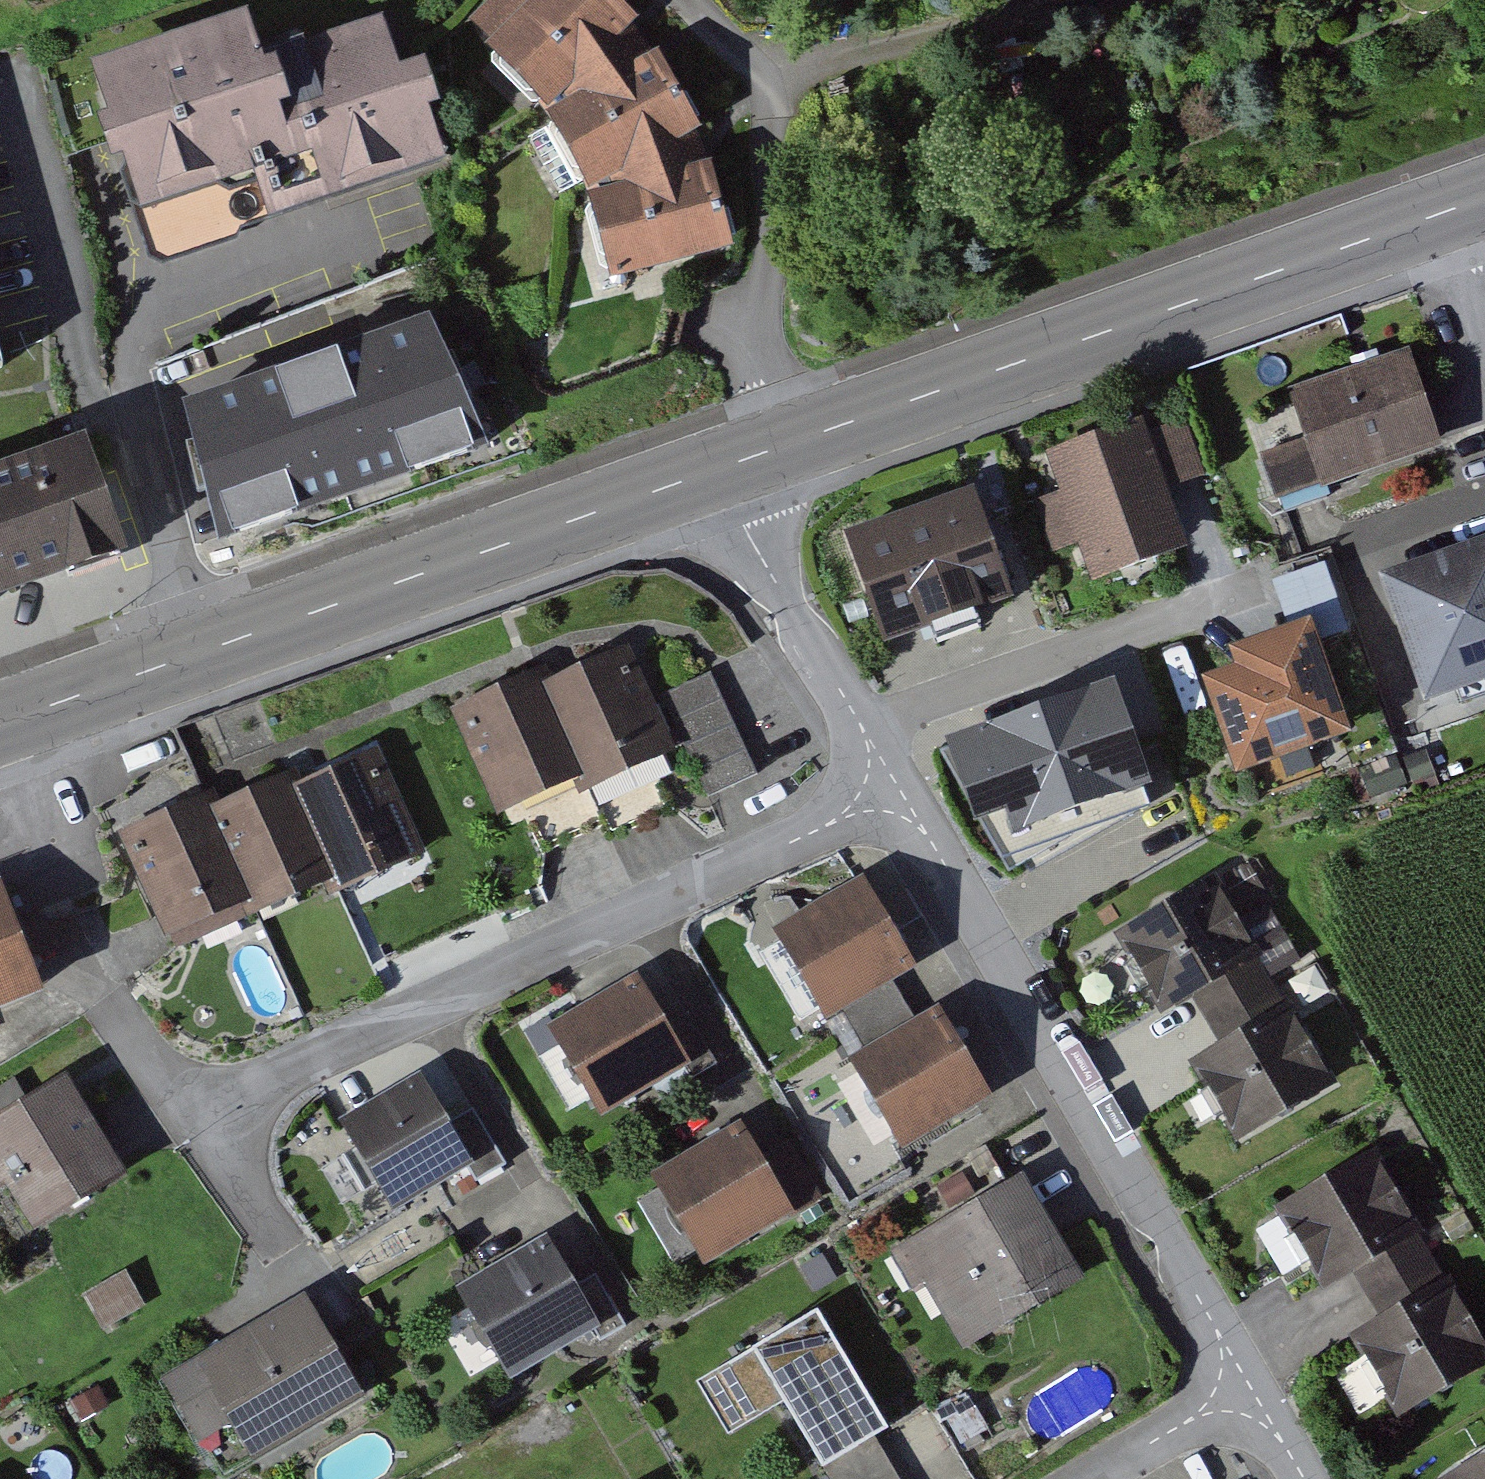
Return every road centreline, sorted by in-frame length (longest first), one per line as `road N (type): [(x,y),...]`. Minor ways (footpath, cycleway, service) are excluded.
road 1 (residential): [(200,1116),(897,780)]
road 2 (primary): [(0,723),(716,471)]
road 3 (primary): [(787,447),(1451,210)]
road 4 (residential): [(897,780),(1253,1383)]
road 5 (residential): [(688,0),(777,96),(762,332),(764,385),(787,447)]
road 6 (residential): [(716,471),(897,780)]
road 7 (residential): [(1094,1478),(1253,1383)]

